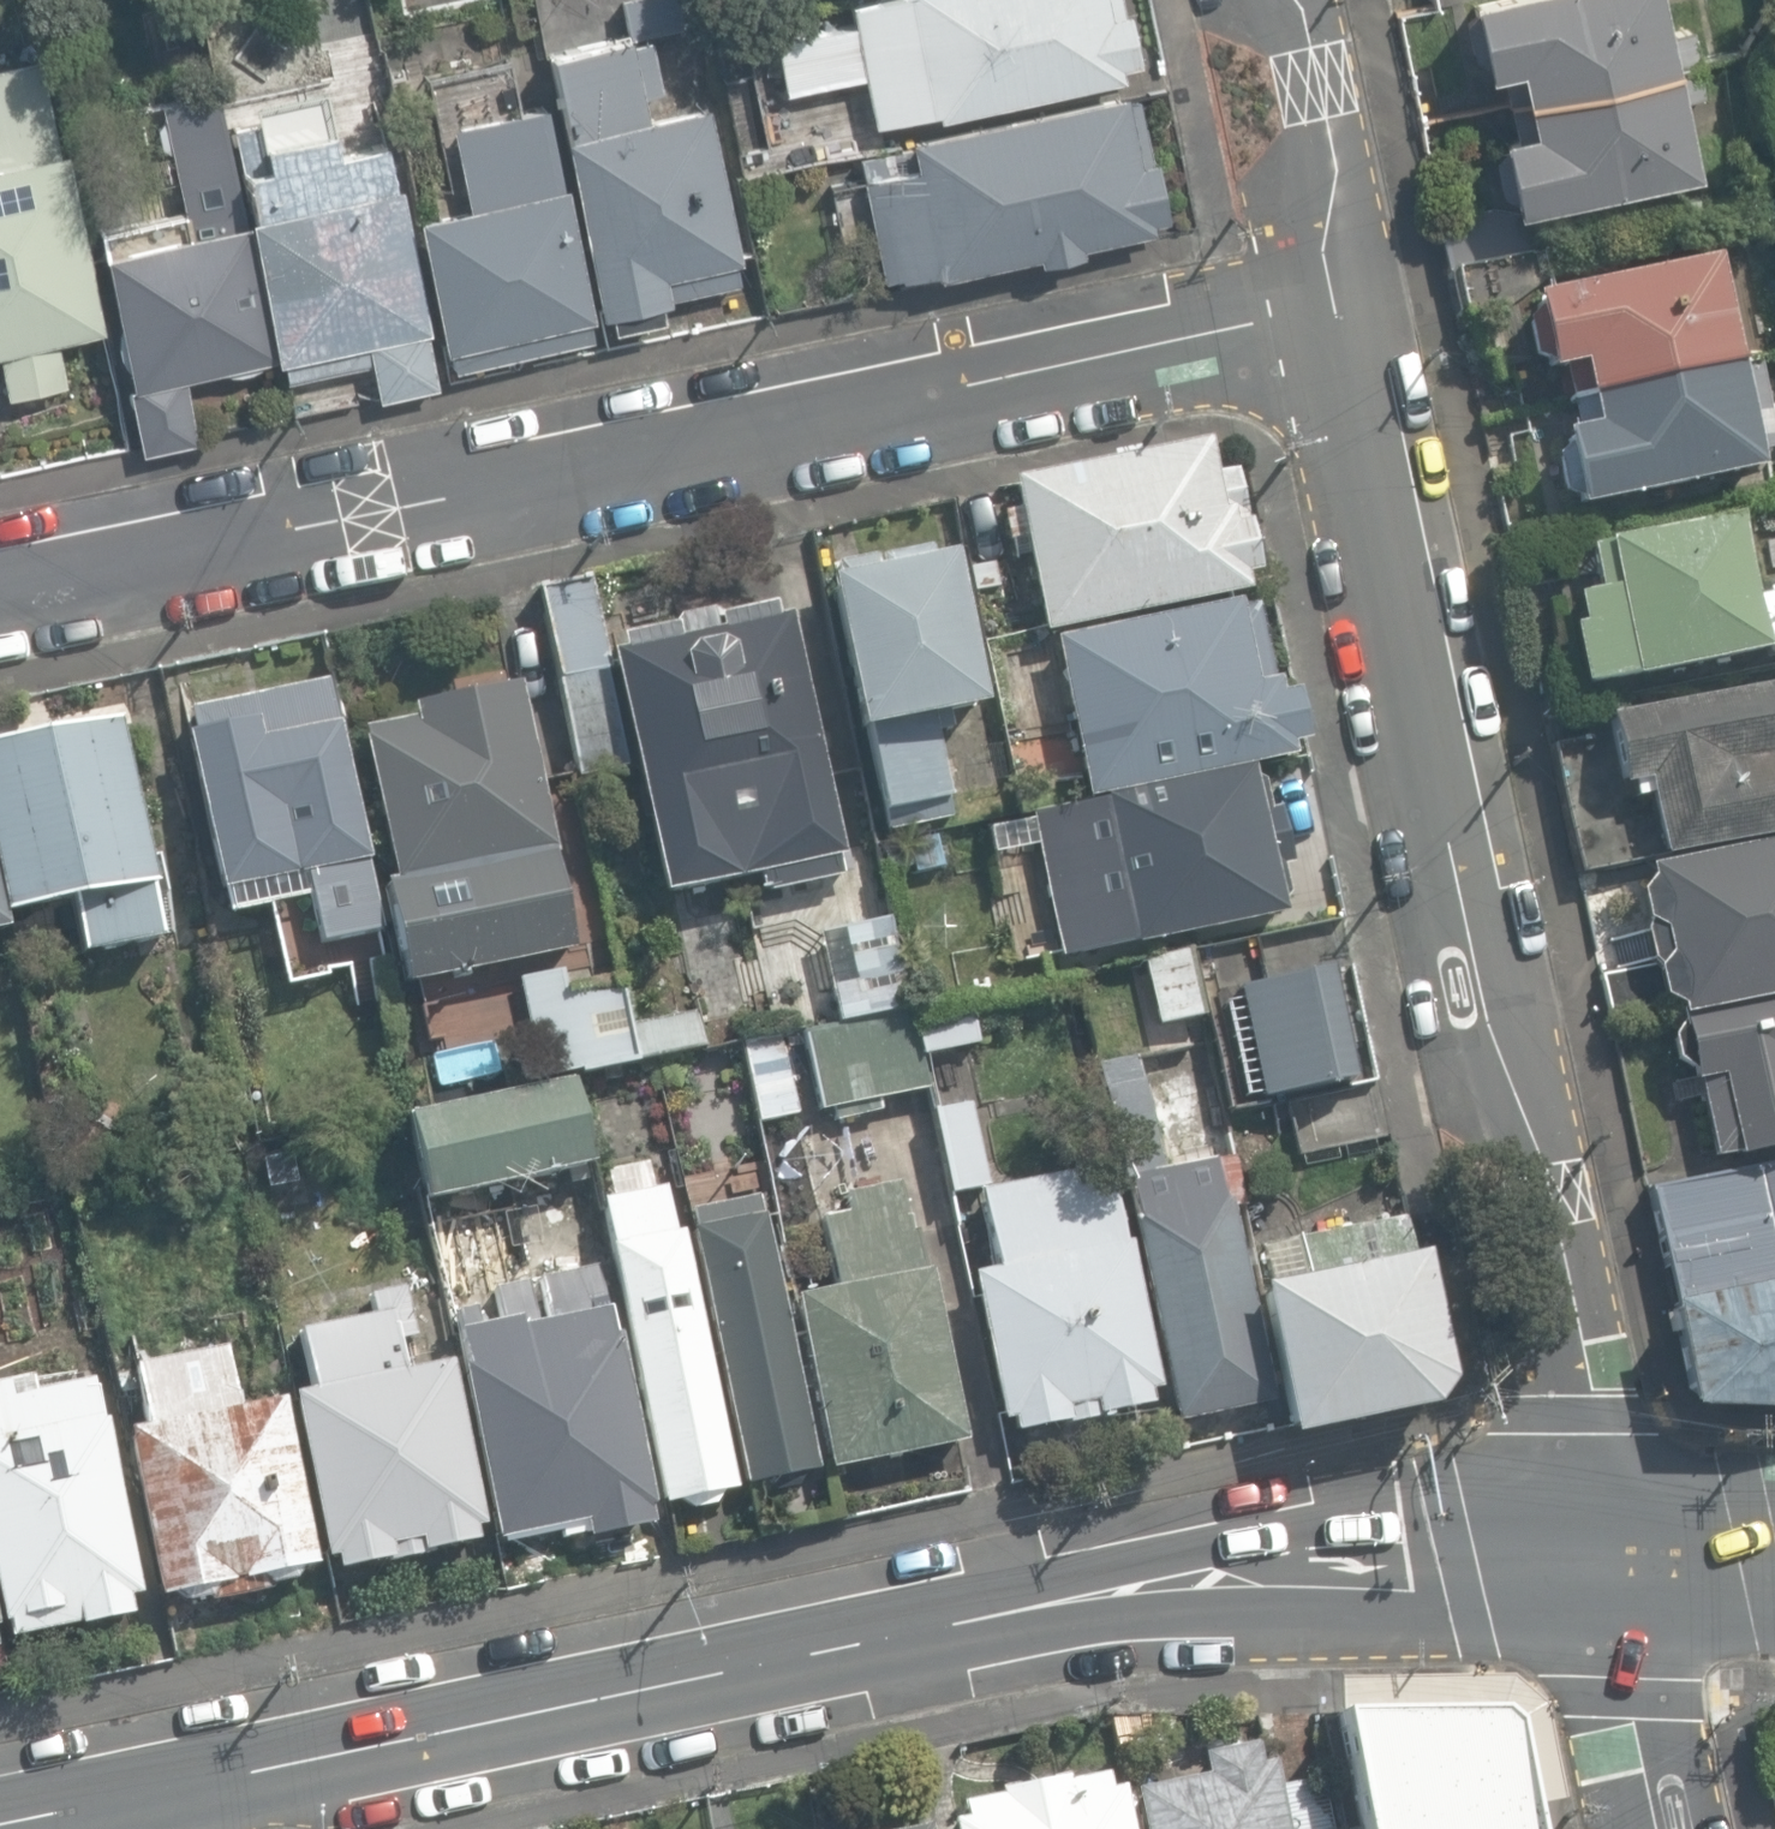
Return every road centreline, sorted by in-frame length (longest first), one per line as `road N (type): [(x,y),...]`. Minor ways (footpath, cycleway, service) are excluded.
road 1 (secondary): [(154,1793),(1316,1560),(1604,1550)]
road 2 (residential): [(0,587),(1344,306)]
road 3 (tertiary): [(1604,1550),(1592,1389),(1551,1205),(1469,933),(1344,306)]
road 4 (tertiary): [(1344,306),(1316,83),(1297,0)]
road 5 (residential): [(1657,1828),(1604,1550)]
road 6 (secondary): [(1604,1550),(1774,1561)]
road 7 (secondary): [(0,1826),(154,1793)]

